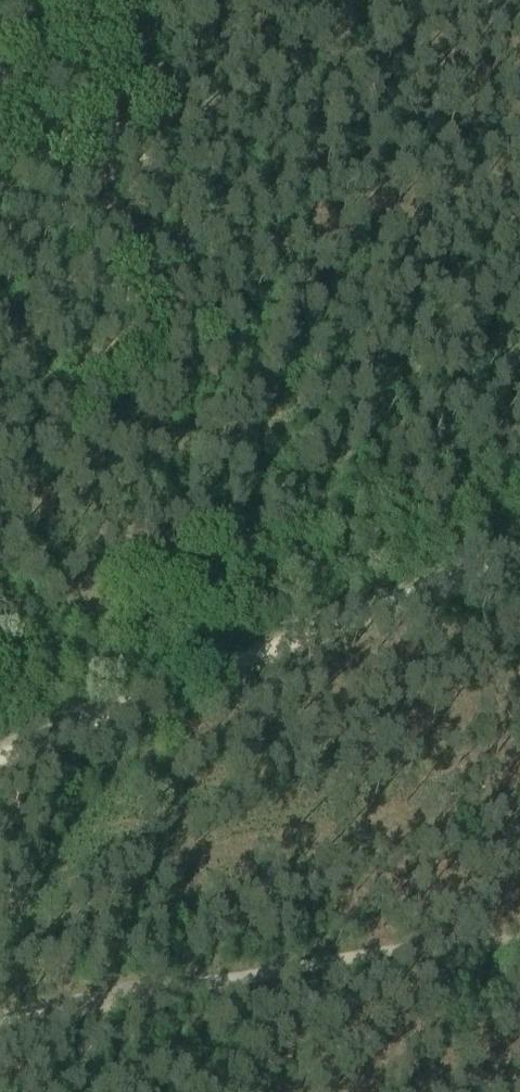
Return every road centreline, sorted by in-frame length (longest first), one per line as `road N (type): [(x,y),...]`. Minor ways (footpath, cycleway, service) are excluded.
road 1 (track): [(0,756),(519,549)]

